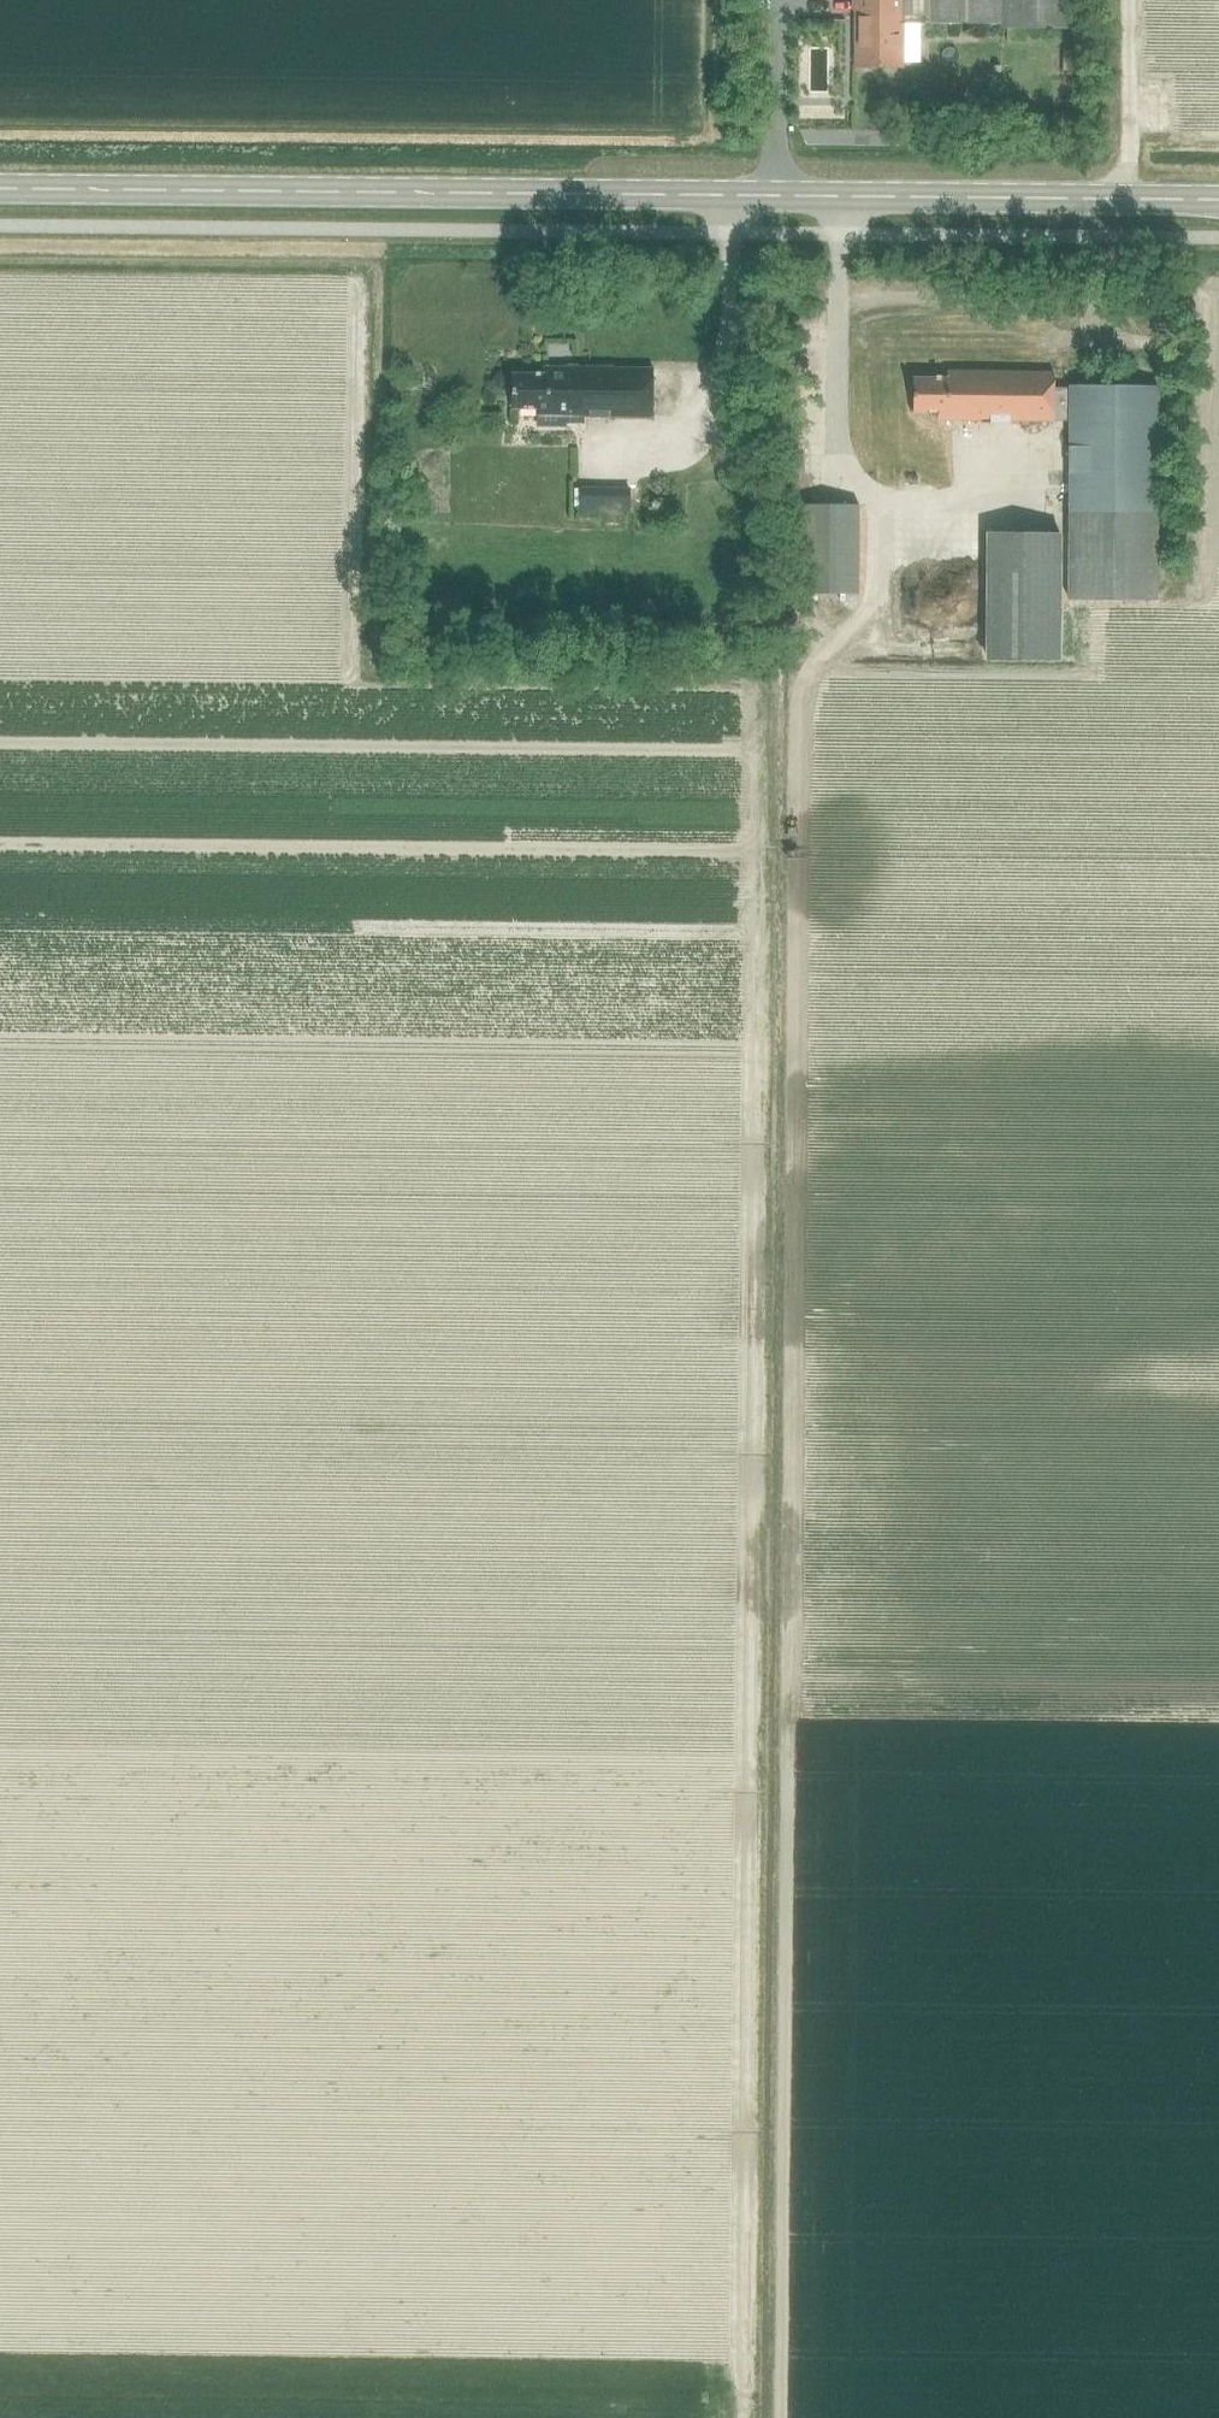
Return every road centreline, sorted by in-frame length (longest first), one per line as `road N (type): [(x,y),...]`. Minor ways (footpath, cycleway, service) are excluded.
road 1 (secondary): [(1218,201),(0,189)]

